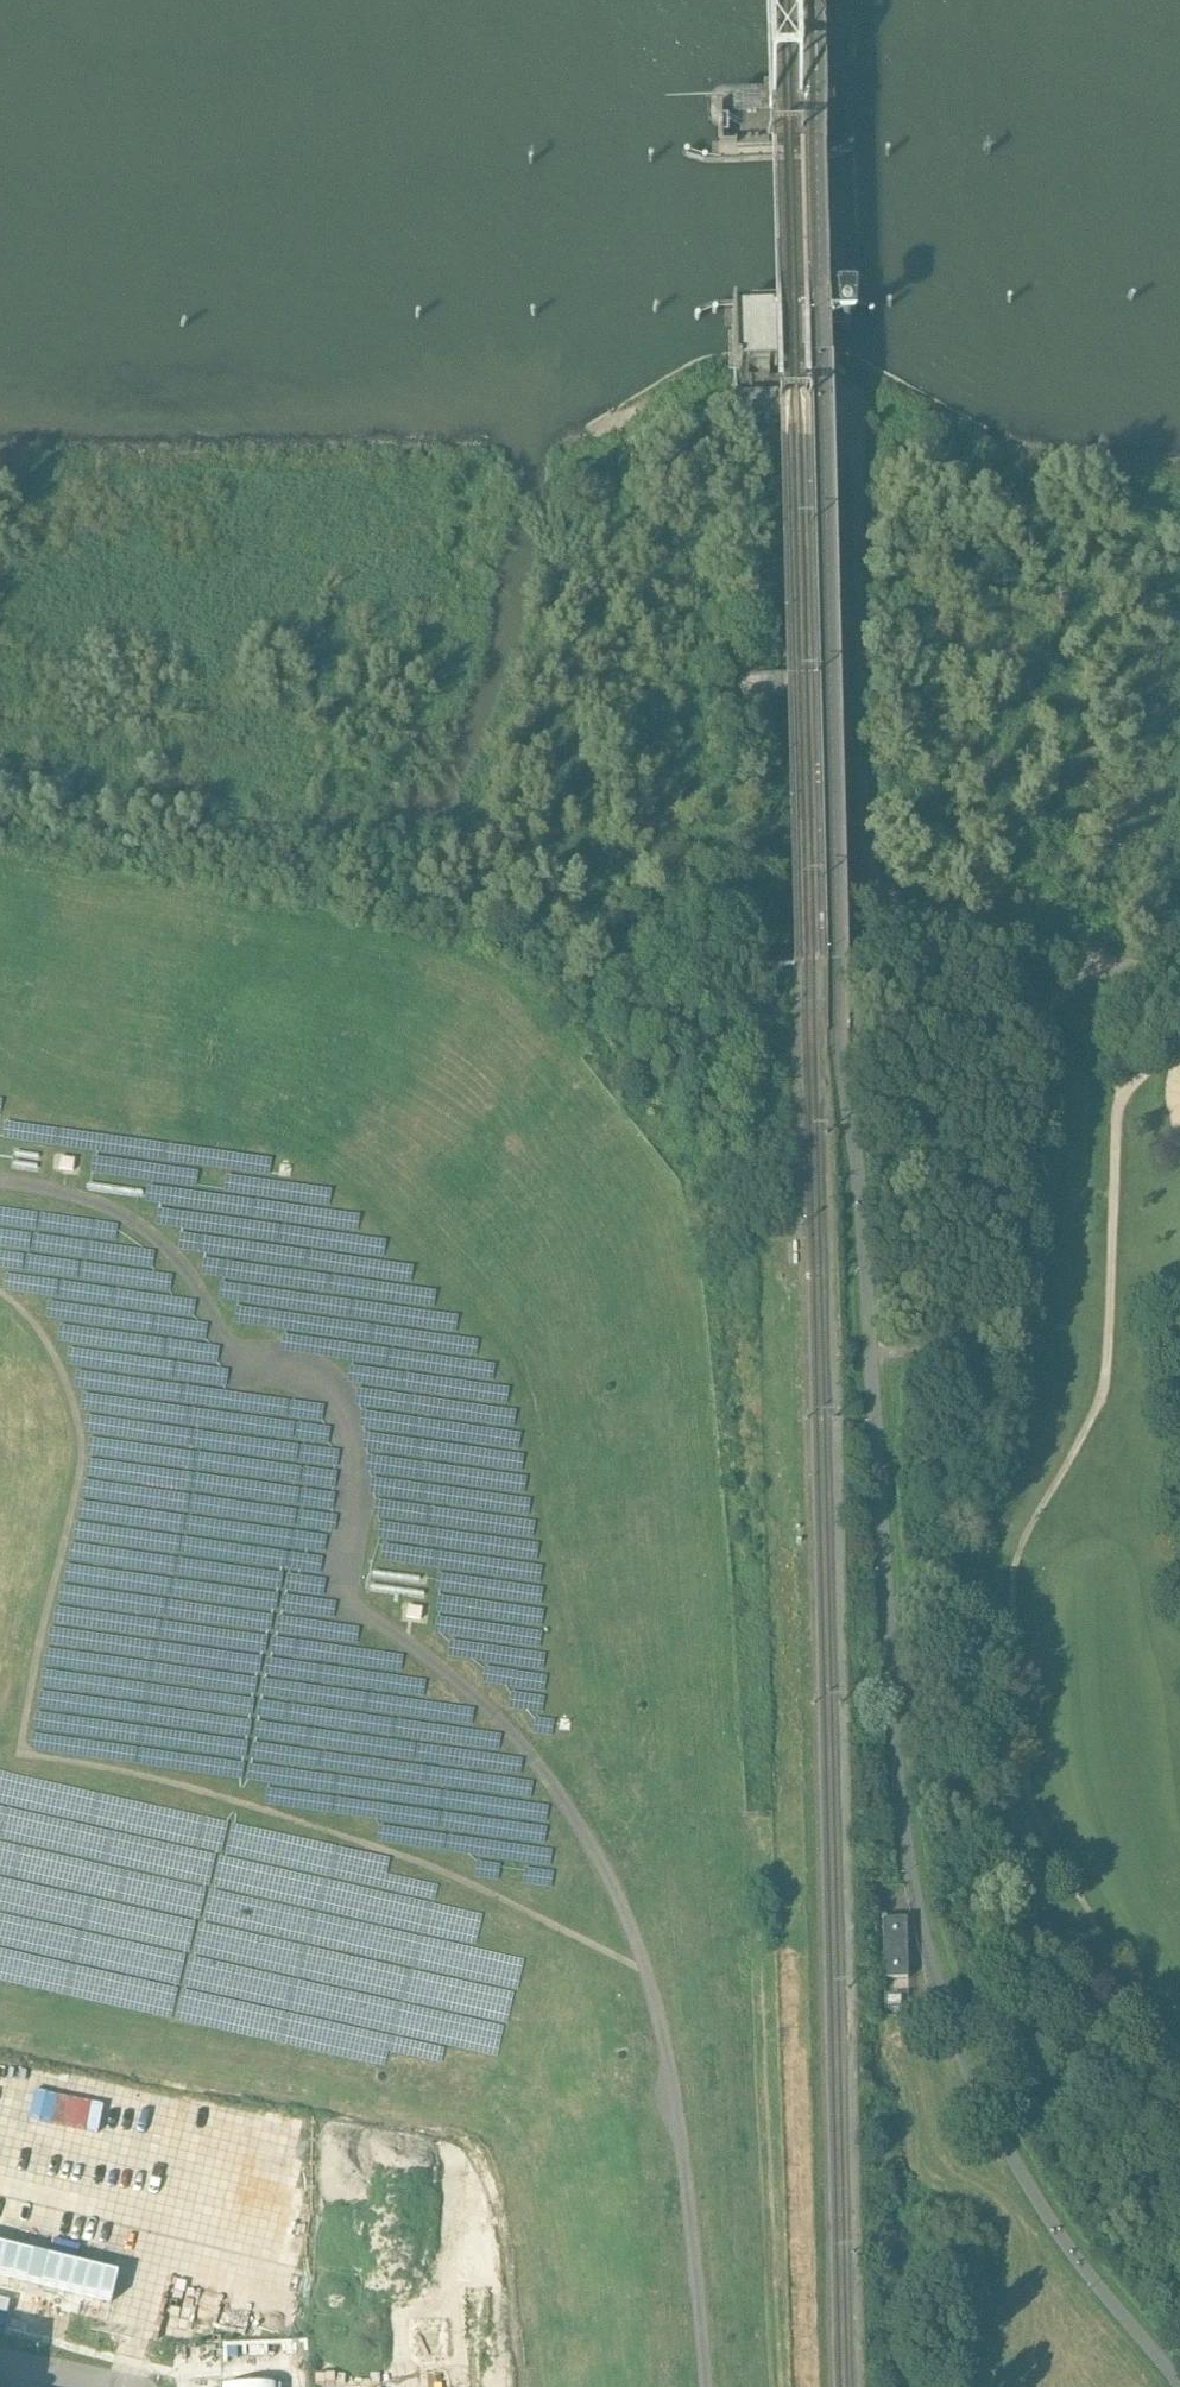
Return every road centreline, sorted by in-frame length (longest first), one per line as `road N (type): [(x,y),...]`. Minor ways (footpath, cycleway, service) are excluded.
road 1 (track): [(1120,963),(915,921),(885,895),(869,863),(855,407)]

